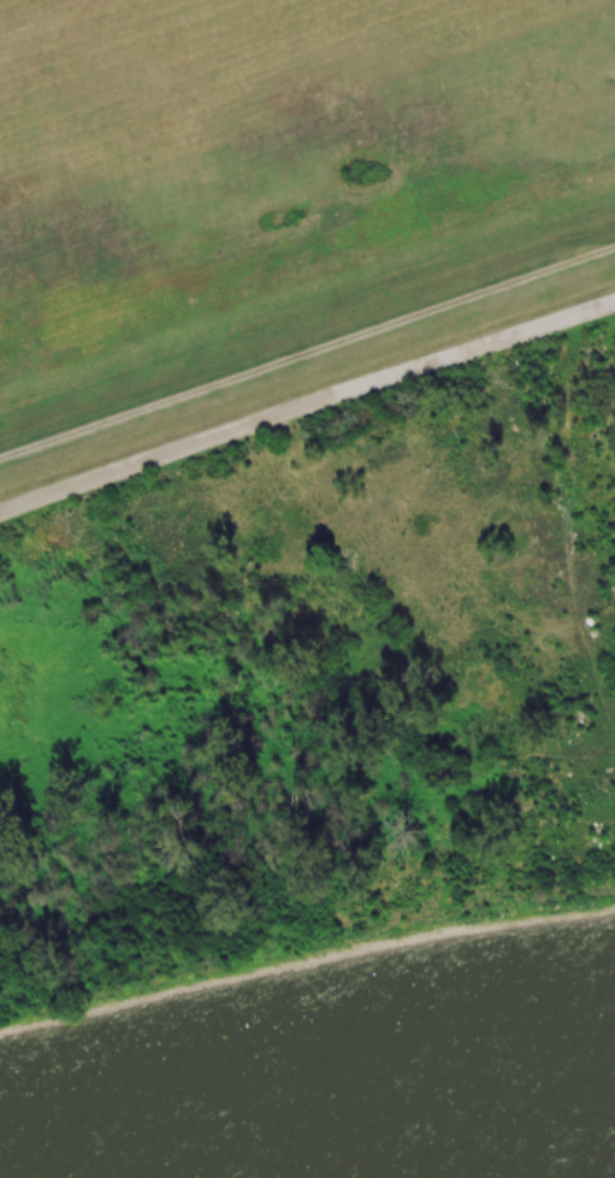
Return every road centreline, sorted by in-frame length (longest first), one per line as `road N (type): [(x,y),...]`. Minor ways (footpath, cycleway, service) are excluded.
road 1 (residential): [(0,512),(548,324)]

